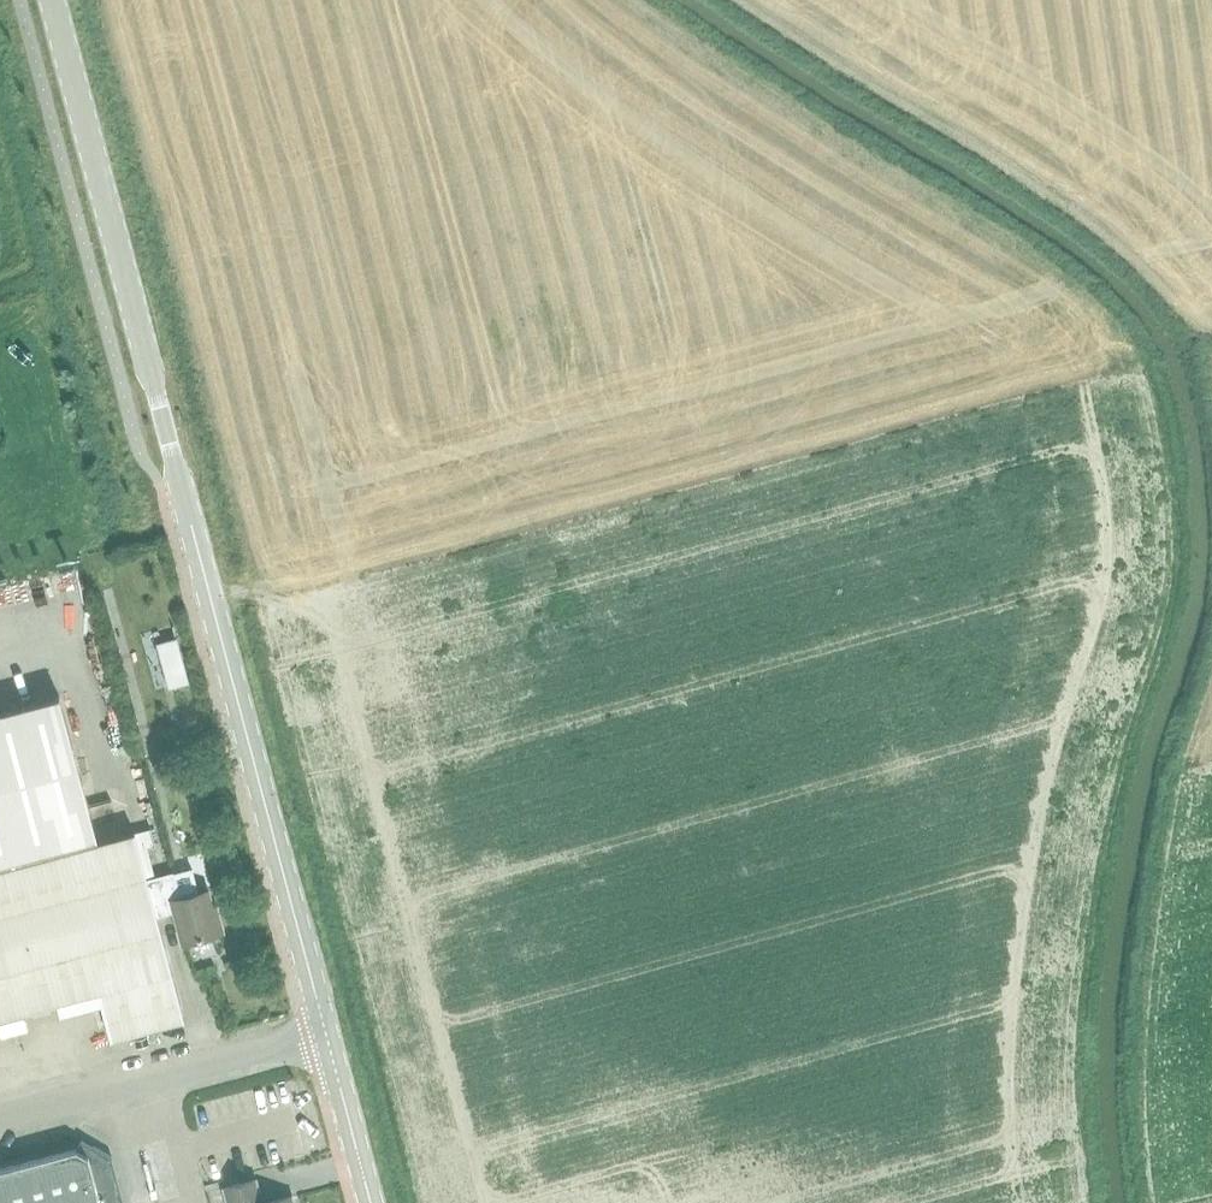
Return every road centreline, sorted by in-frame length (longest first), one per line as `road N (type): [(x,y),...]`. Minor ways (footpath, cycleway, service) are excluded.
road 1 (tertiary): [(328,1034),(54,0)]
road 2 (residential): [(0,1121),(328,1034)]
road 3 (tertiary): [(372,1202),(328,1034)]

